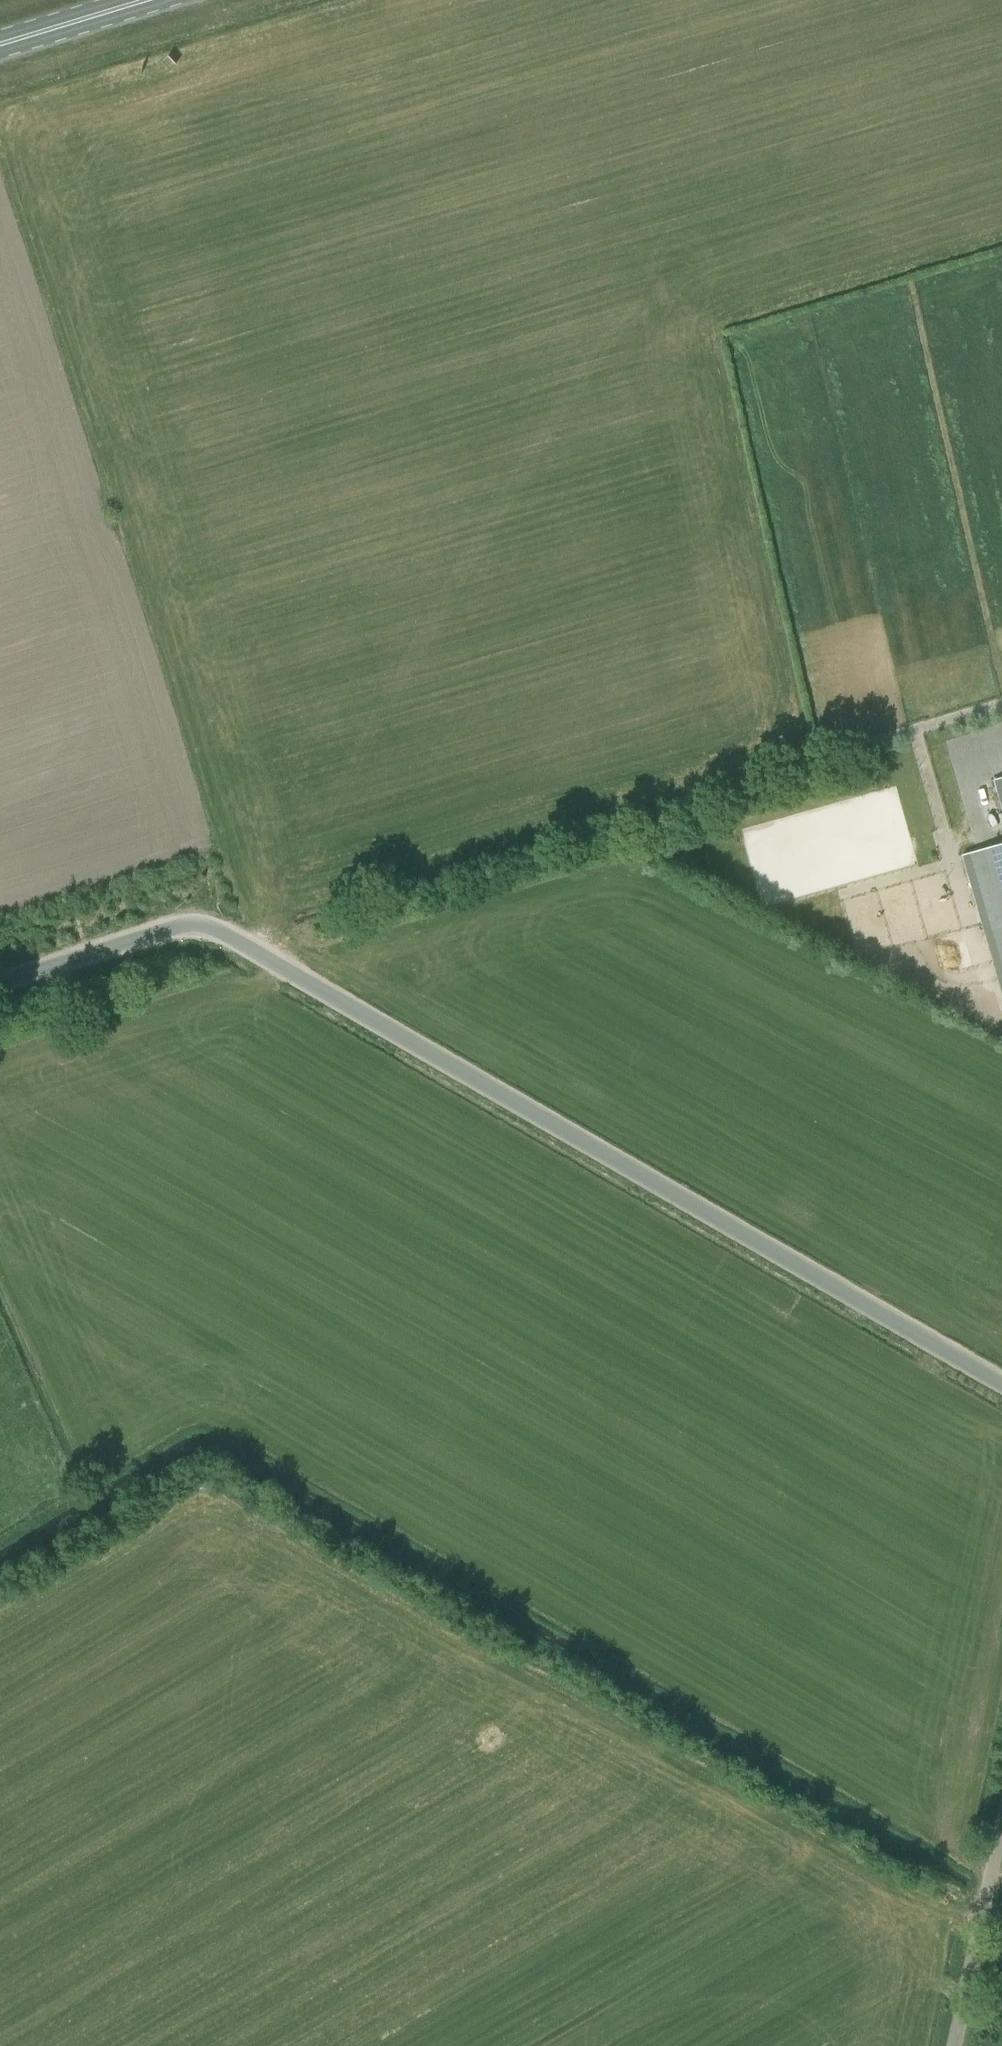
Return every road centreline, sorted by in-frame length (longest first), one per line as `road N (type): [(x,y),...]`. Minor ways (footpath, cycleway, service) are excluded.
road 1 (unclassified): [(0,982),(202,925),(1001,1383)]
road 2 (unclassified): [(953,2045),(1001,1816)]
road 3 (primary): [(0,45),(148,0)]

